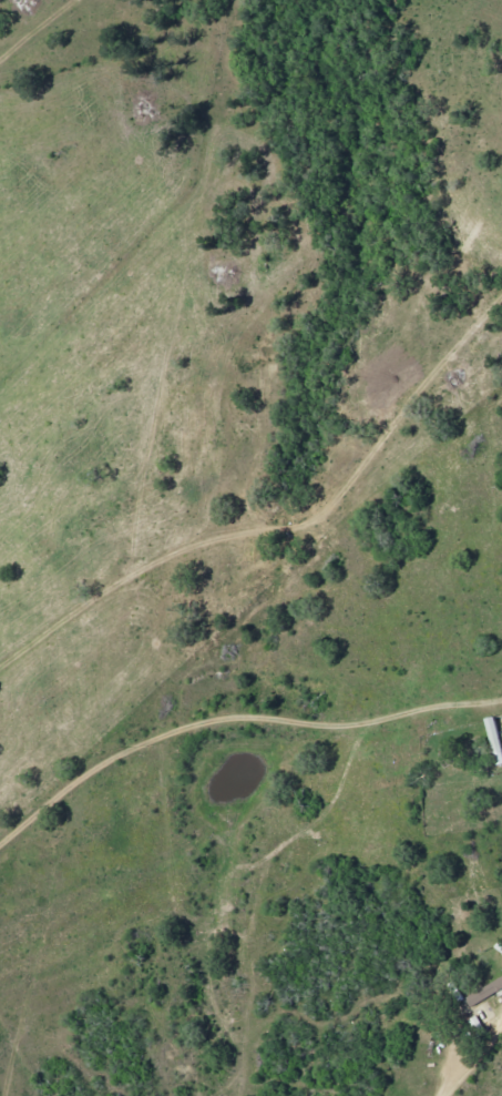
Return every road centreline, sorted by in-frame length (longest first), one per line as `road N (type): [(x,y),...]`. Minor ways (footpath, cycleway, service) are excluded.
road 1 (residential): [(0,86),(146,0)]

